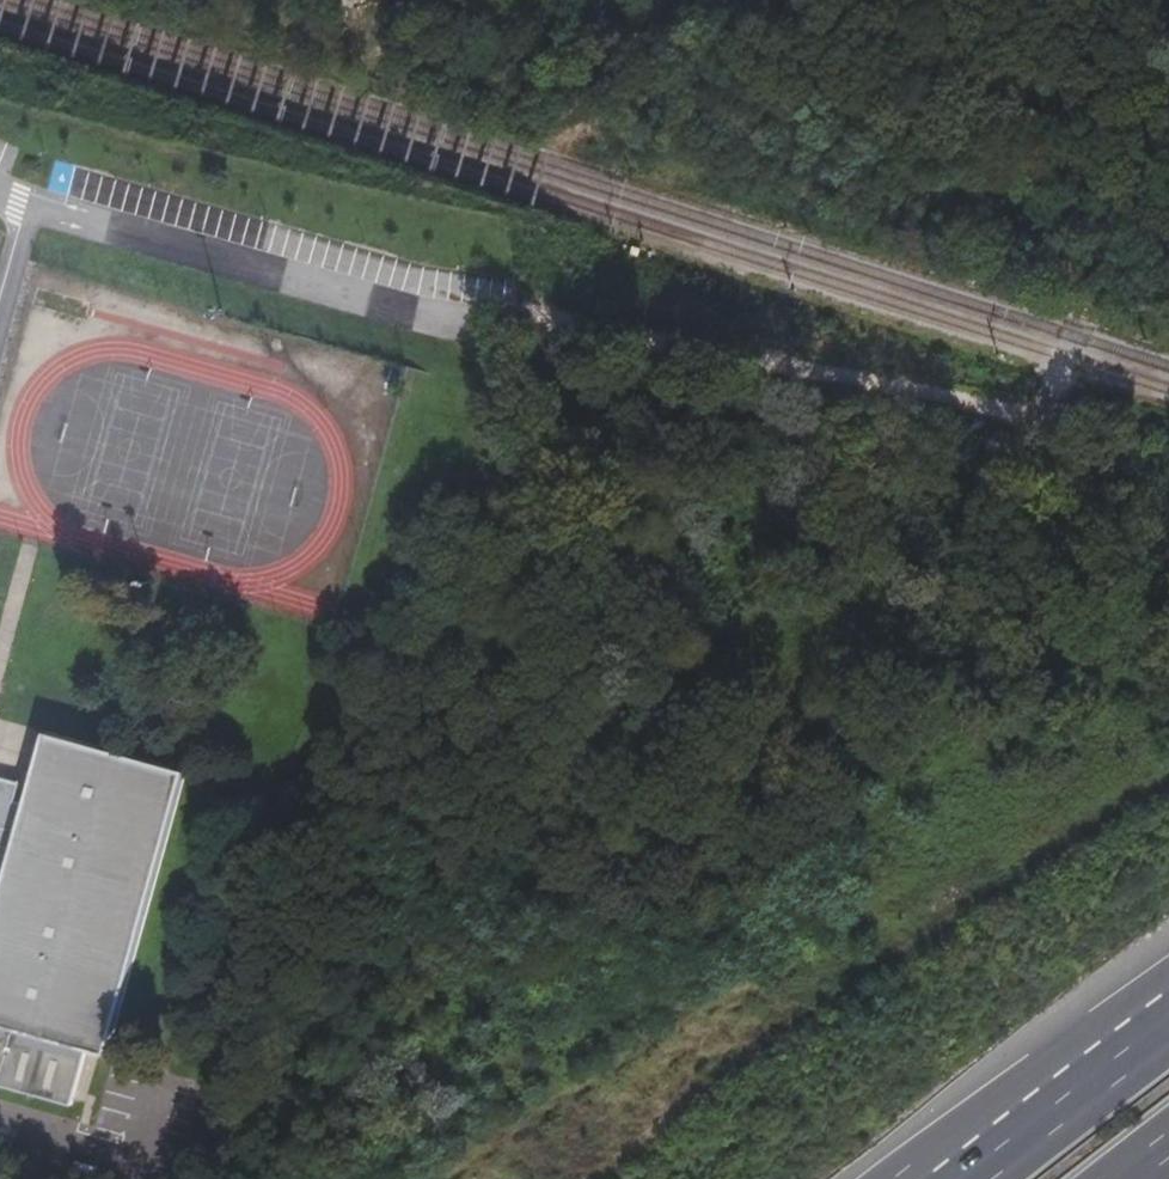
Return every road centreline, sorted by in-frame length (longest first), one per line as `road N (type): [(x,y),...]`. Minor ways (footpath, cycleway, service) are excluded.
road 1 (trunk): [(1168,1021),(951,1178)]

